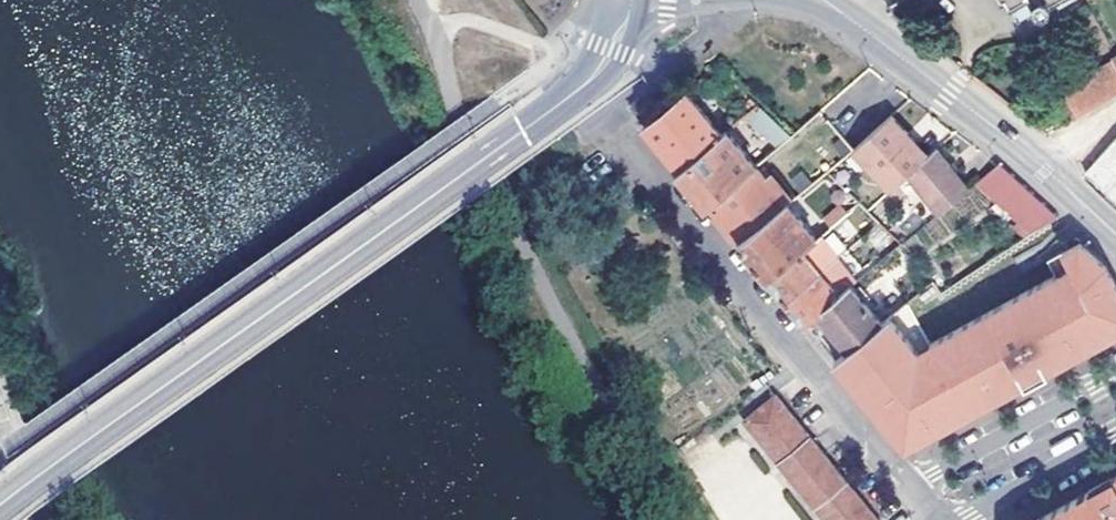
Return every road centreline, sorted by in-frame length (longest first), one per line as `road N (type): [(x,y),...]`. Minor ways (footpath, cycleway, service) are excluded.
road 1 (tertiary): [(0,503),(569,97),(615,49),(627,0)]
road 2 (residential): [(906,491),(611,134)]
road 3 (secondary): [(1115,234),(1017,145),(823,0)]
road 4 (residential): [(1115,375),(906,491)]
road 5 (residential): [(966,519),(1115,434)]

